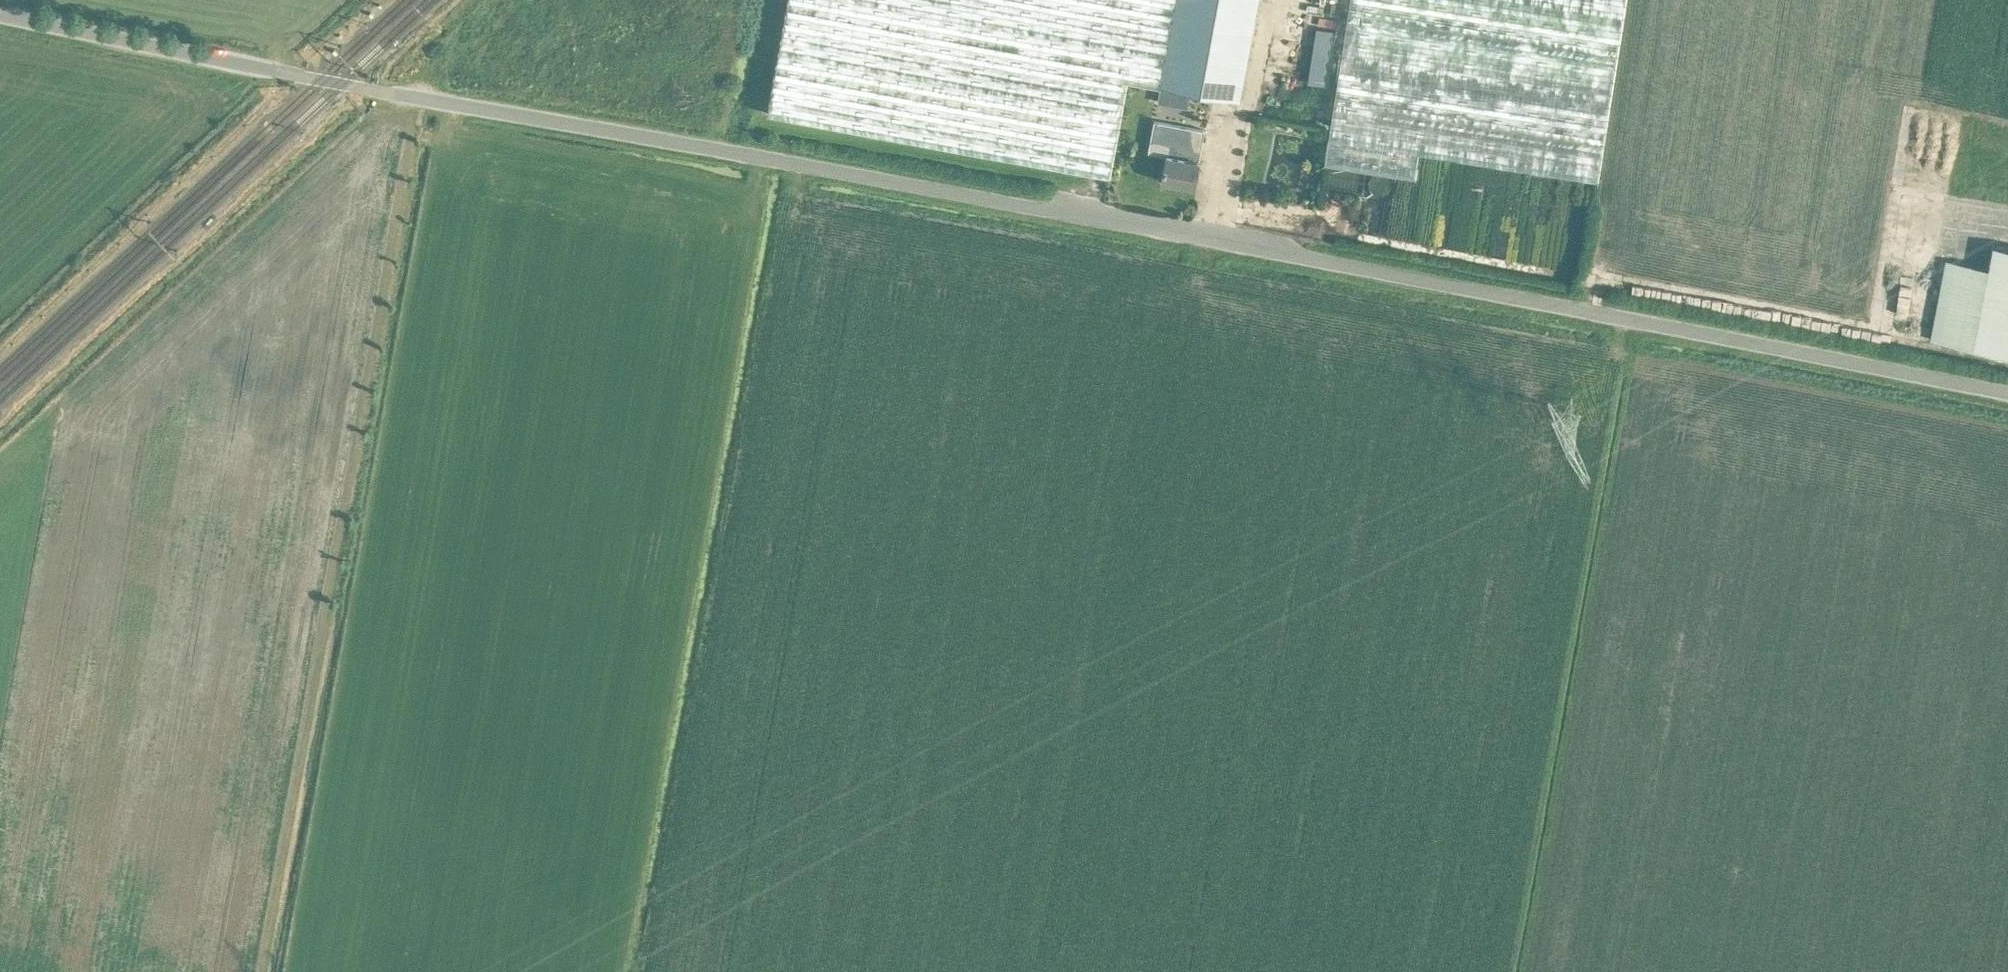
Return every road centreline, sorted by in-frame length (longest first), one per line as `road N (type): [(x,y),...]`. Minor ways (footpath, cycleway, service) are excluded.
road 1 (unclassified): [(2007,400),(0,16)]

